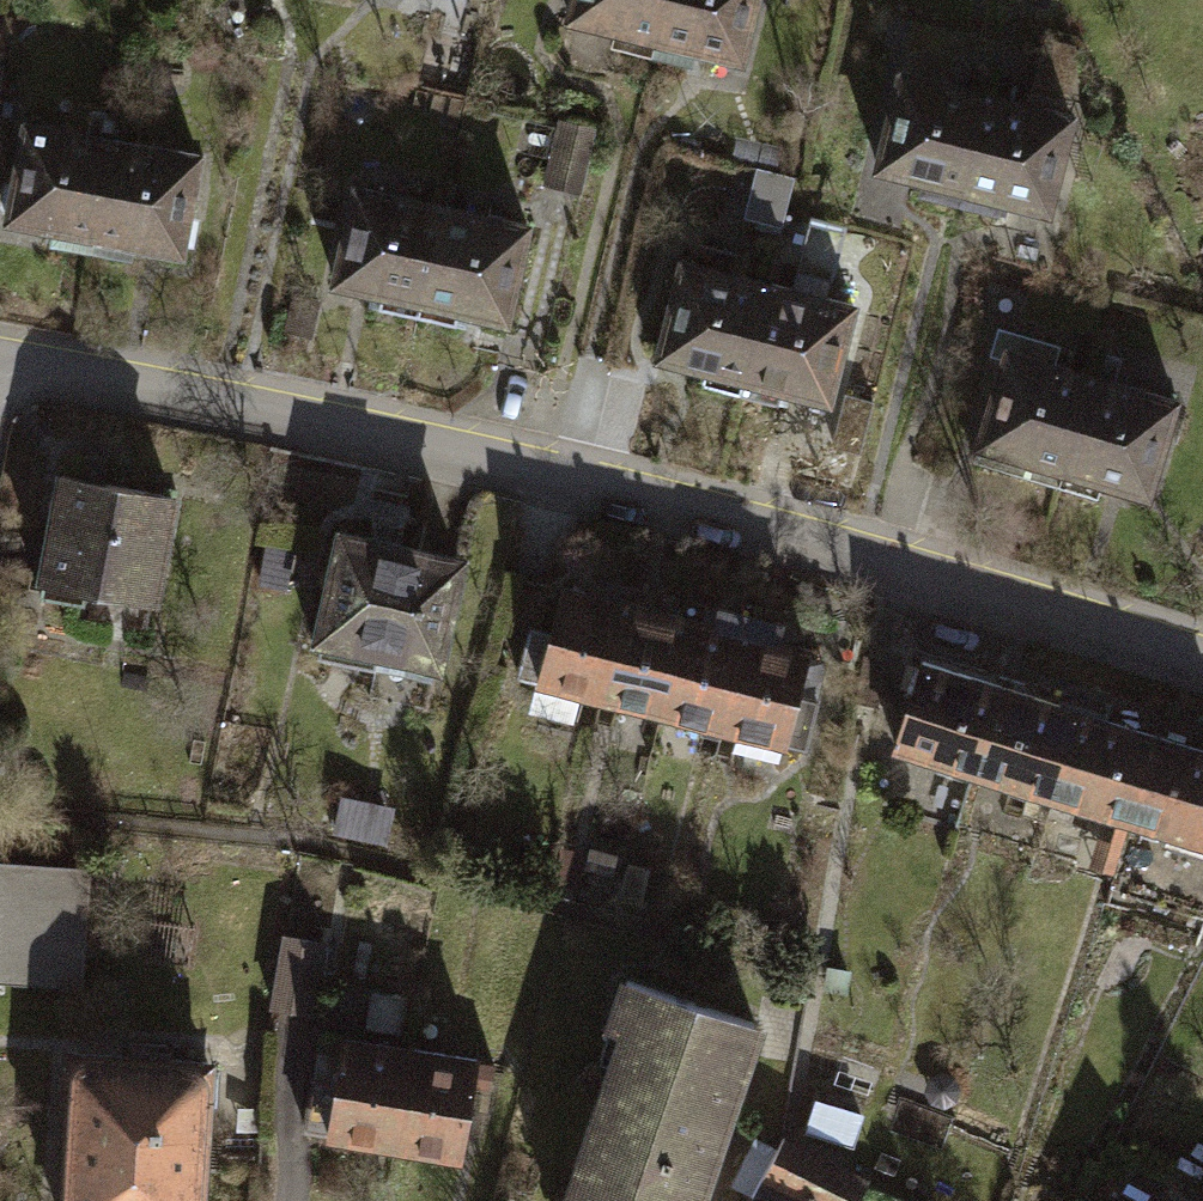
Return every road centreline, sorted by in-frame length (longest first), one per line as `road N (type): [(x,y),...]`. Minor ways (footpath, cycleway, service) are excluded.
road 1 (residential): [(0,380),(548,493),(1071,631),(1202,675)]

